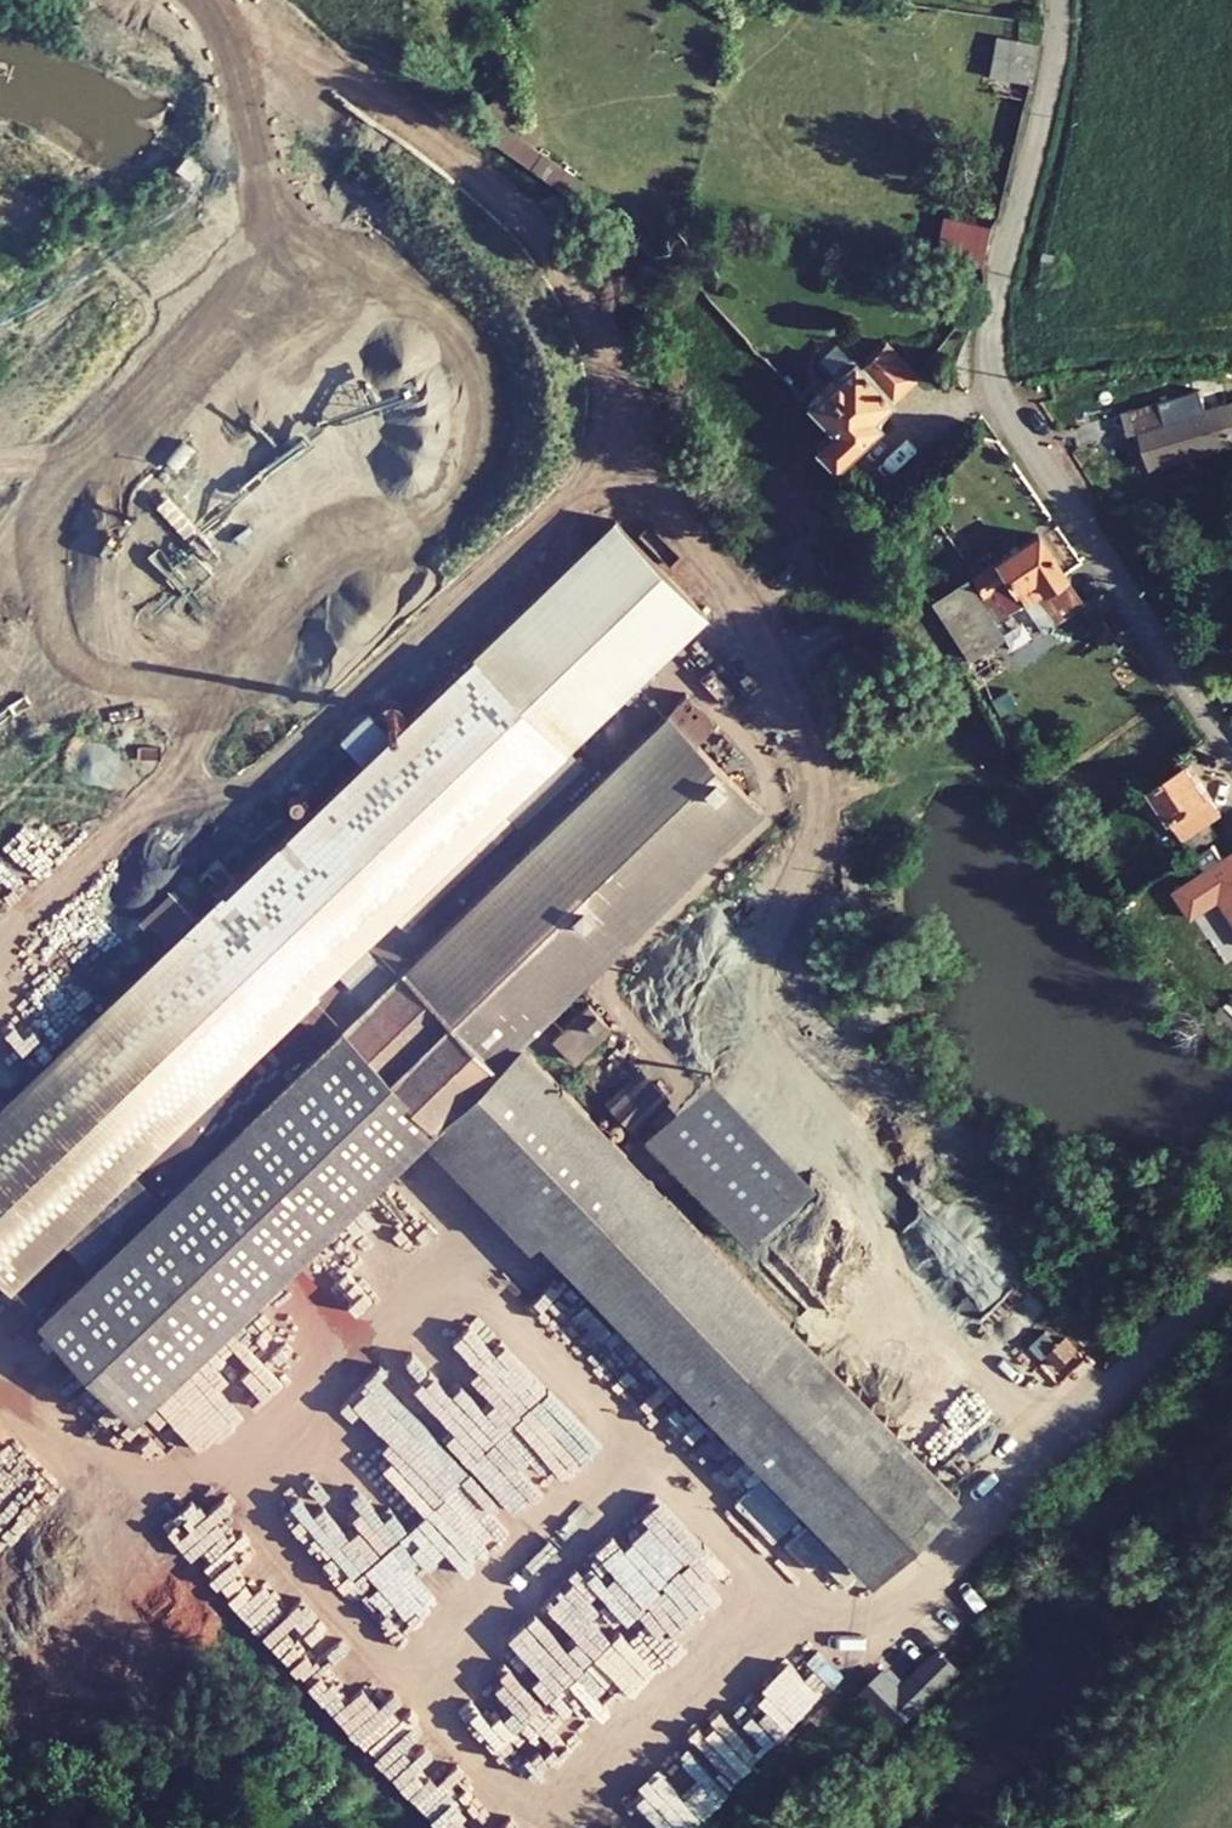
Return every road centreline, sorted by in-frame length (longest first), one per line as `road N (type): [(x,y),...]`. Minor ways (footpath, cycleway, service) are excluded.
road 1 (track): [(205,0),(222,17),(251,169),(283,234),(42,514),(41,599),(84,668),(163,688),(223,685),(253,664),(337,551),(449,495),(470,432),(467,371),(444,319),(388,274)]
road 2 (track): [(222,17),(416,133),(546,245),(603,347),(614,428),(592,497),(256,793),(173,816),(0,953)]
road 3 (track): [(600,471),(694,524),(796,677),(824,763),(809,853),(763,934),(747,1034),(769,1084),(866,1204),(903,1287),(1047,1452)]
road 4 (unclassified): [(1231,753),(1022,434),(994,374),(991,315),(1053,70),(1059,0)]
road 5 (track): [(173,816),(223,685)]

